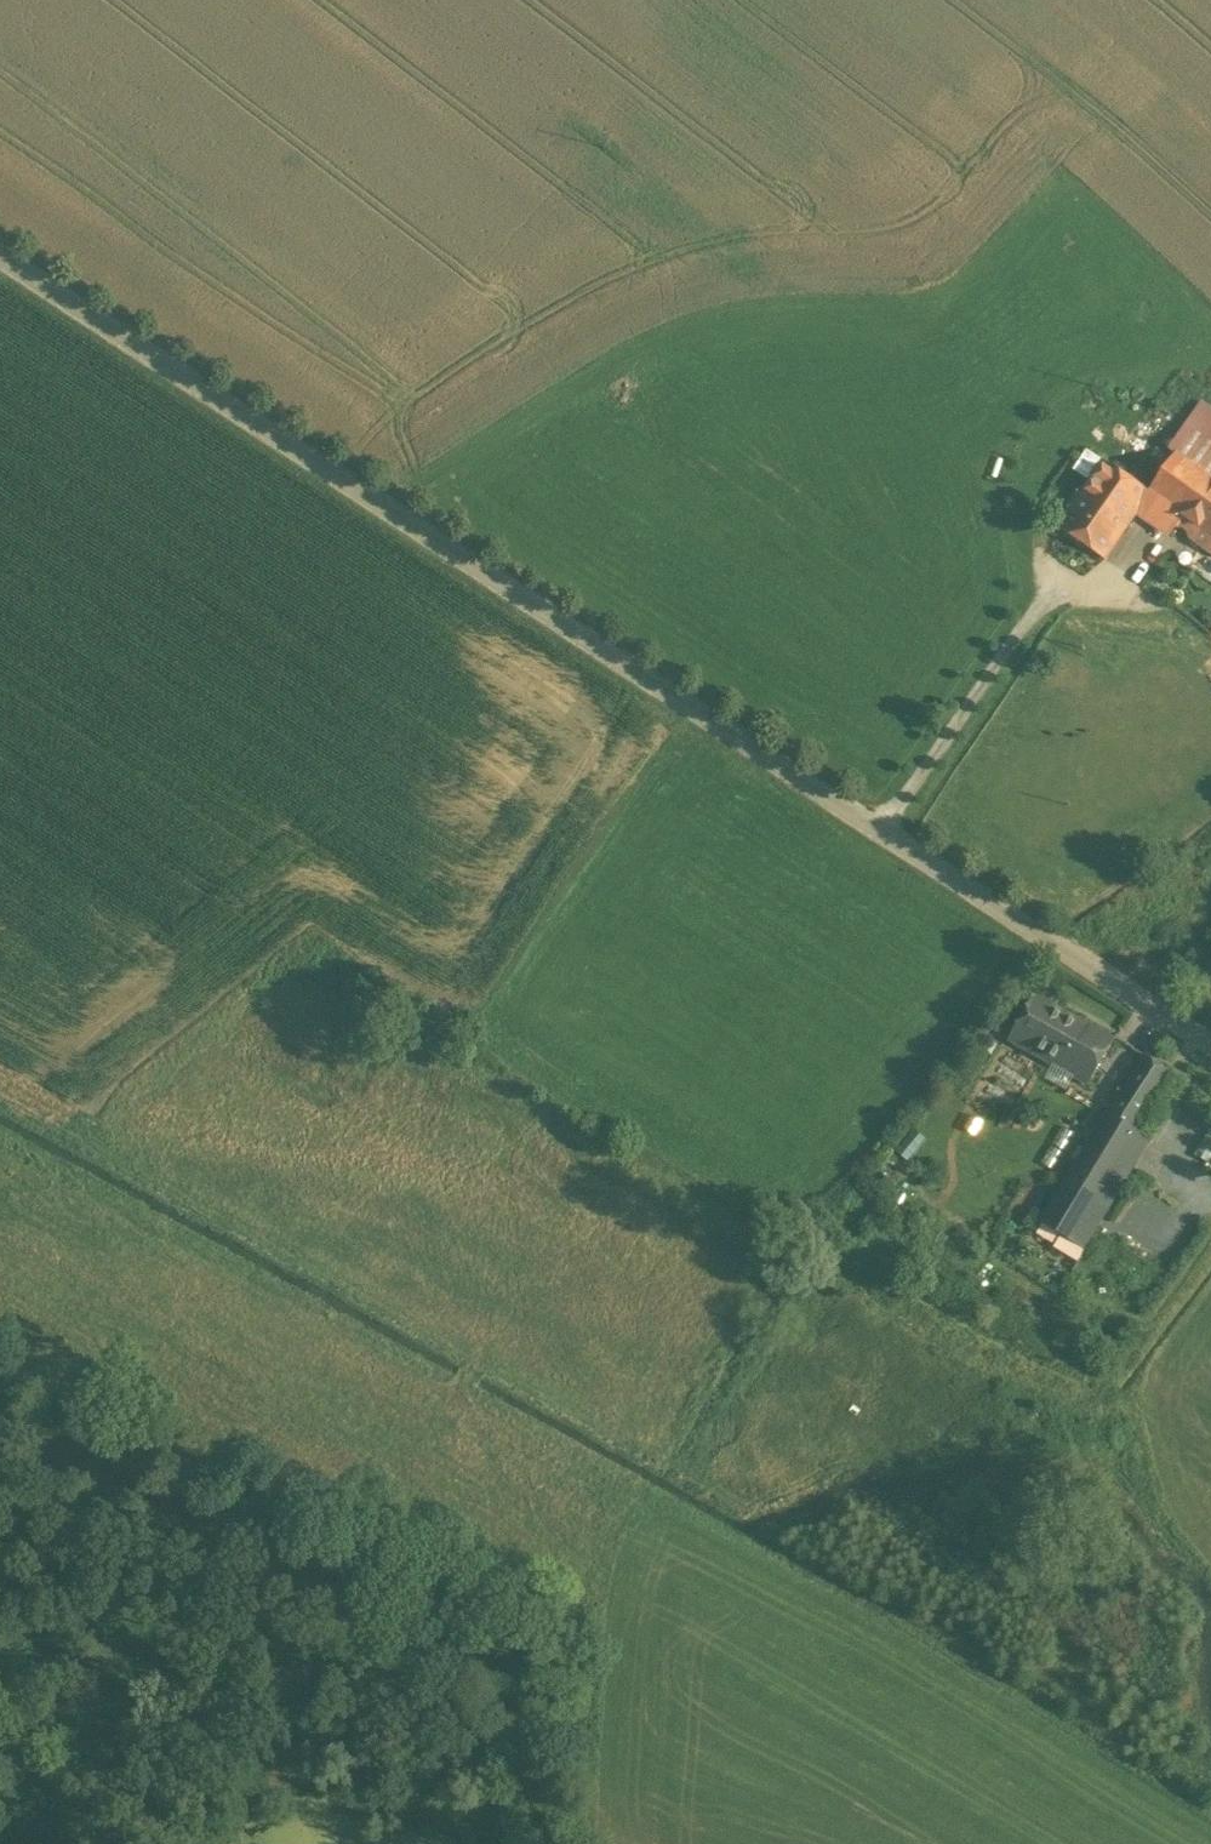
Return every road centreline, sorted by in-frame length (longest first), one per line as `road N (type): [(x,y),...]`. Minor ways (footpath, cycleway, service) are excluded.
road 1 (unclassified): [(0,257),(1210,1048)]

